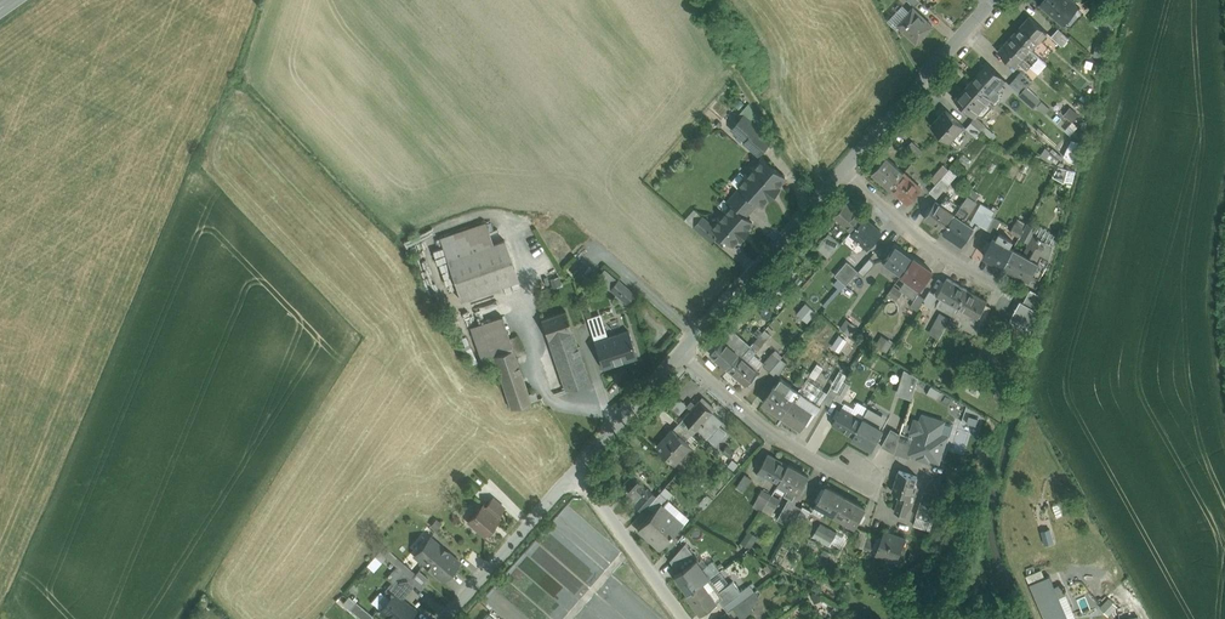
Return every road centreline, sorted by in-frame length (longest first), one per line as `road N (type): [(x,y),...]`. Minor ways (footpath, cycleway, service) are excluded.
road 1 (residential): [(843,168),(574,469)]
road 2 (residential): [(843,168),(926,243),(1022,307)]
road 3 (residential): [(987,12),(843,168)]
road 4 (residential): [(574,469),(442,618)]
road 5 (residential): [(574,469),(685,618)]

